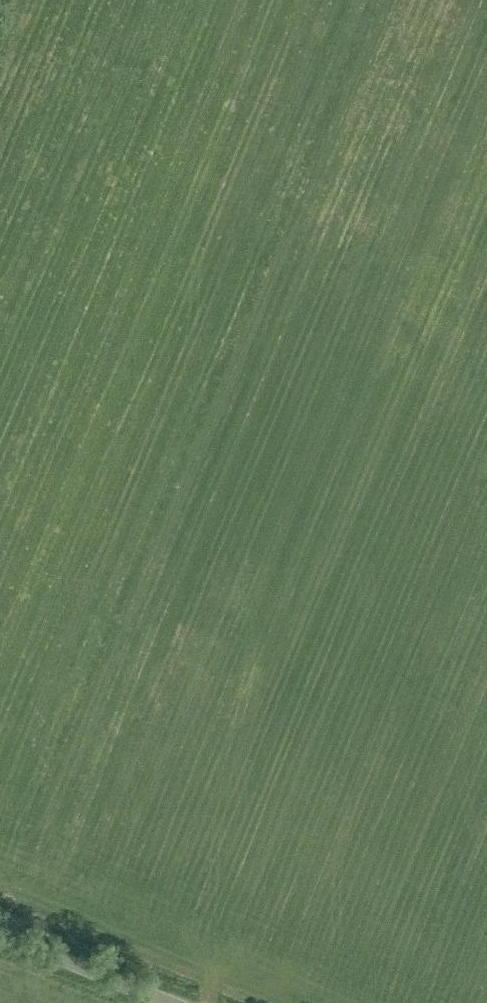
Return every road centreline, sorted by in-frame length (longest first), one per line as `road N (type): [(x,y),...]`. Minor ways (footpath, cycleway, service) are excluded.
road 1 (unclassified): [(170,1002),(0,934)]

